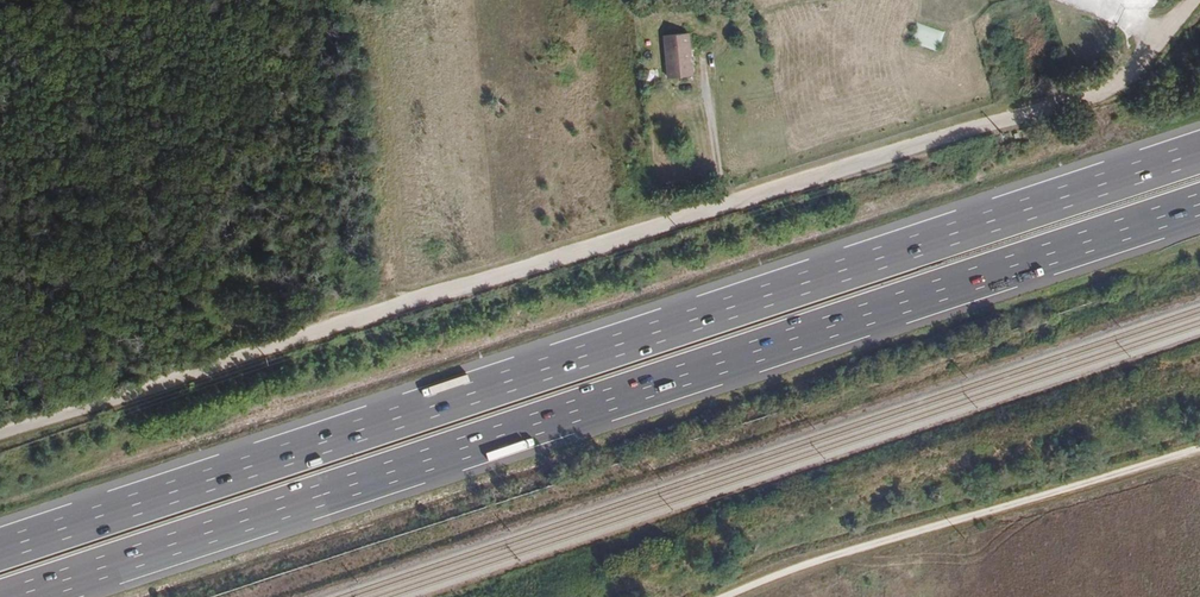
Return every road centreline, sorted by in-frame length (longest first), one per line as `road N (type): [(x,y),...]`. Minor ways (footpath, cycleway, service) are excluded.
road 1 (unclassified): [(1180,0),(1131,65),(1082,96),(0,433)]
road 2 (motorway): [(1199,151),(0,548)]
road 3 (motorway): [(17,596),(1199,205)]
road 4 (track): [(1199,454),(728,596)]

